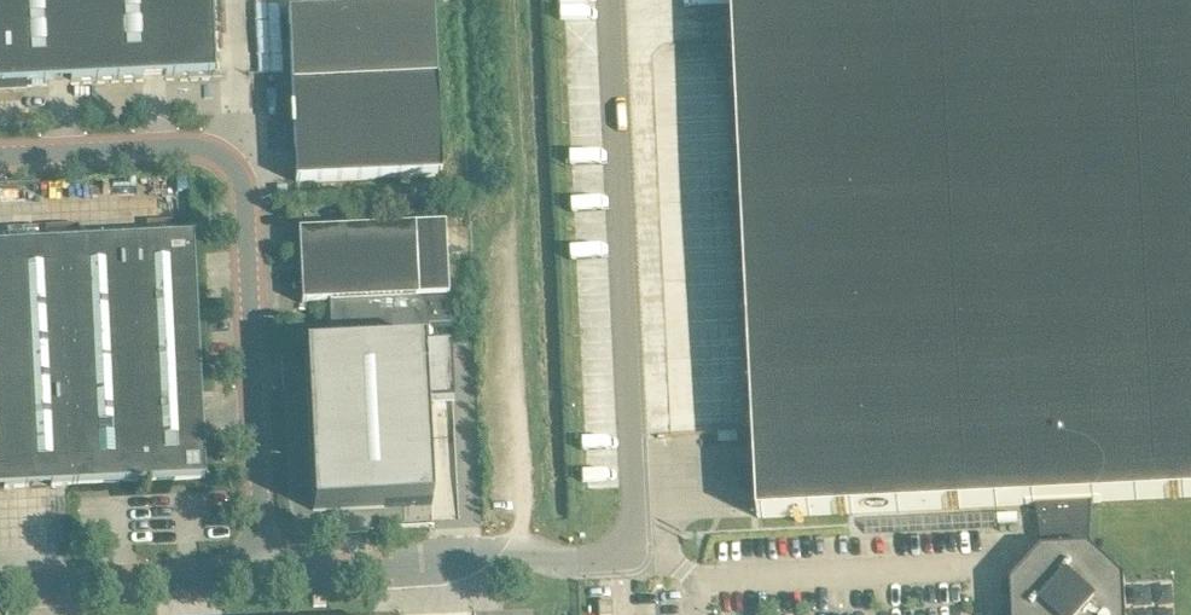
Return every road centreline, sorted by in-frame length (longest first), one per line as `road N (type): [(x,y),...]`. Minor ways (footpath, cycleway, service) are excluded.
road 1 (unclassified): [(0,149),(194,138),(231,160),(258,208),(276,577)]
road 2 (unclassified): [(580,562),(511,555),(276,577)]
road 3 (unclassified): [(276,577),(0,590)]

